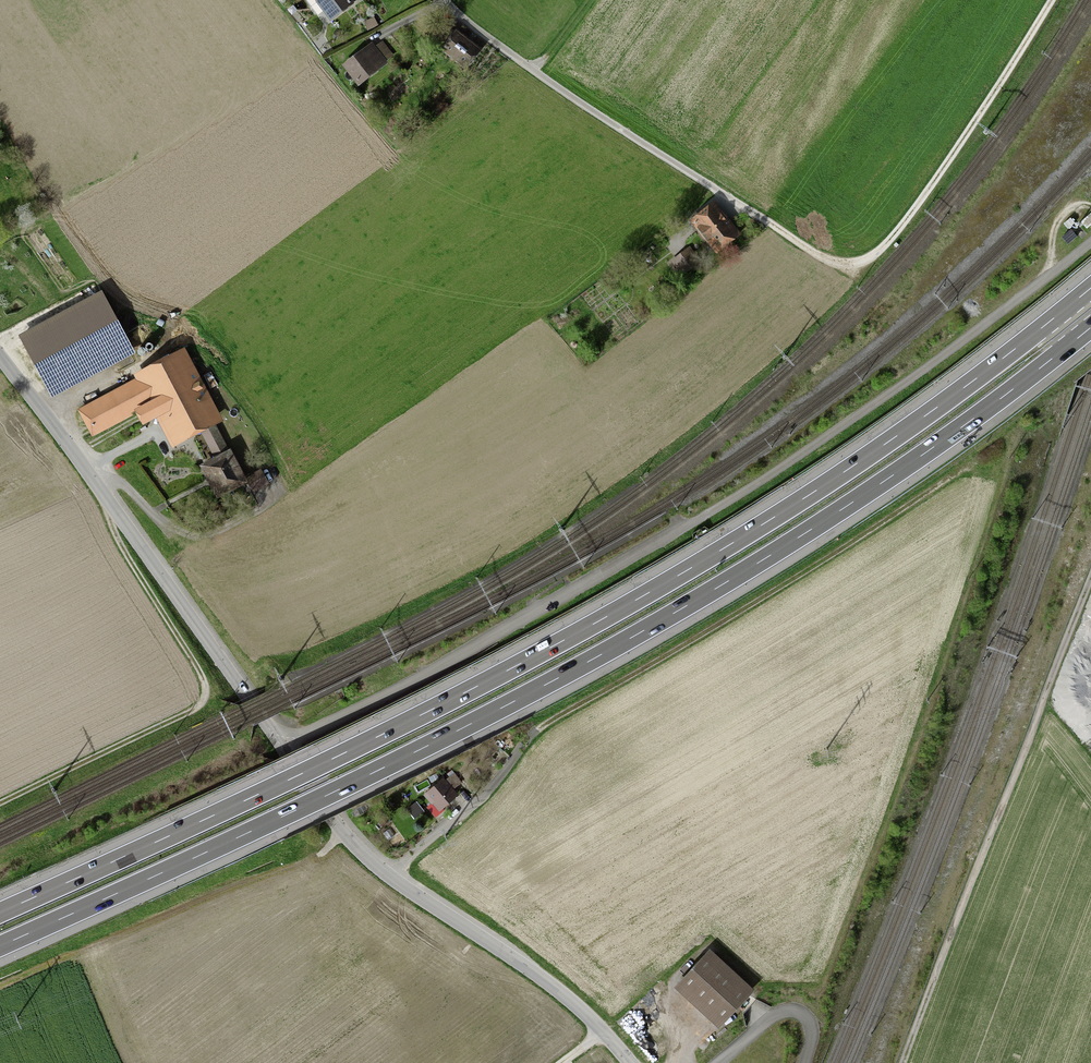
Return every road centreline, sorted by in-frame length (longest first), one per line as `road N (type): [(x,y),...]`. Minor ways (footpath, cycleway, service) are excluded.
road 1 (motorway): [(1090,288),(891,440),(635,600),(374,739),(0,912)]
road 2 (motorway): [(0,946),(385,767),(649,628),(908,465),(1090,327)]
road 3 (unclassified): [(0,356),(351,839),(557,989),(629,1062)]
road 4 (track): [(396,878),(490,790),(539,729),(977,462)]
road 5 (track): [(901,1062),(1090,579)]
road 6 (track): [(111,506),(121,545),(198,667),(205,698),(0,803)]
road 7 (track): [(777,227),(832,261),(876,253),(953,153),(1052,0)]
road 8 (residential): [(445,0),(547,80),(777,227)]

